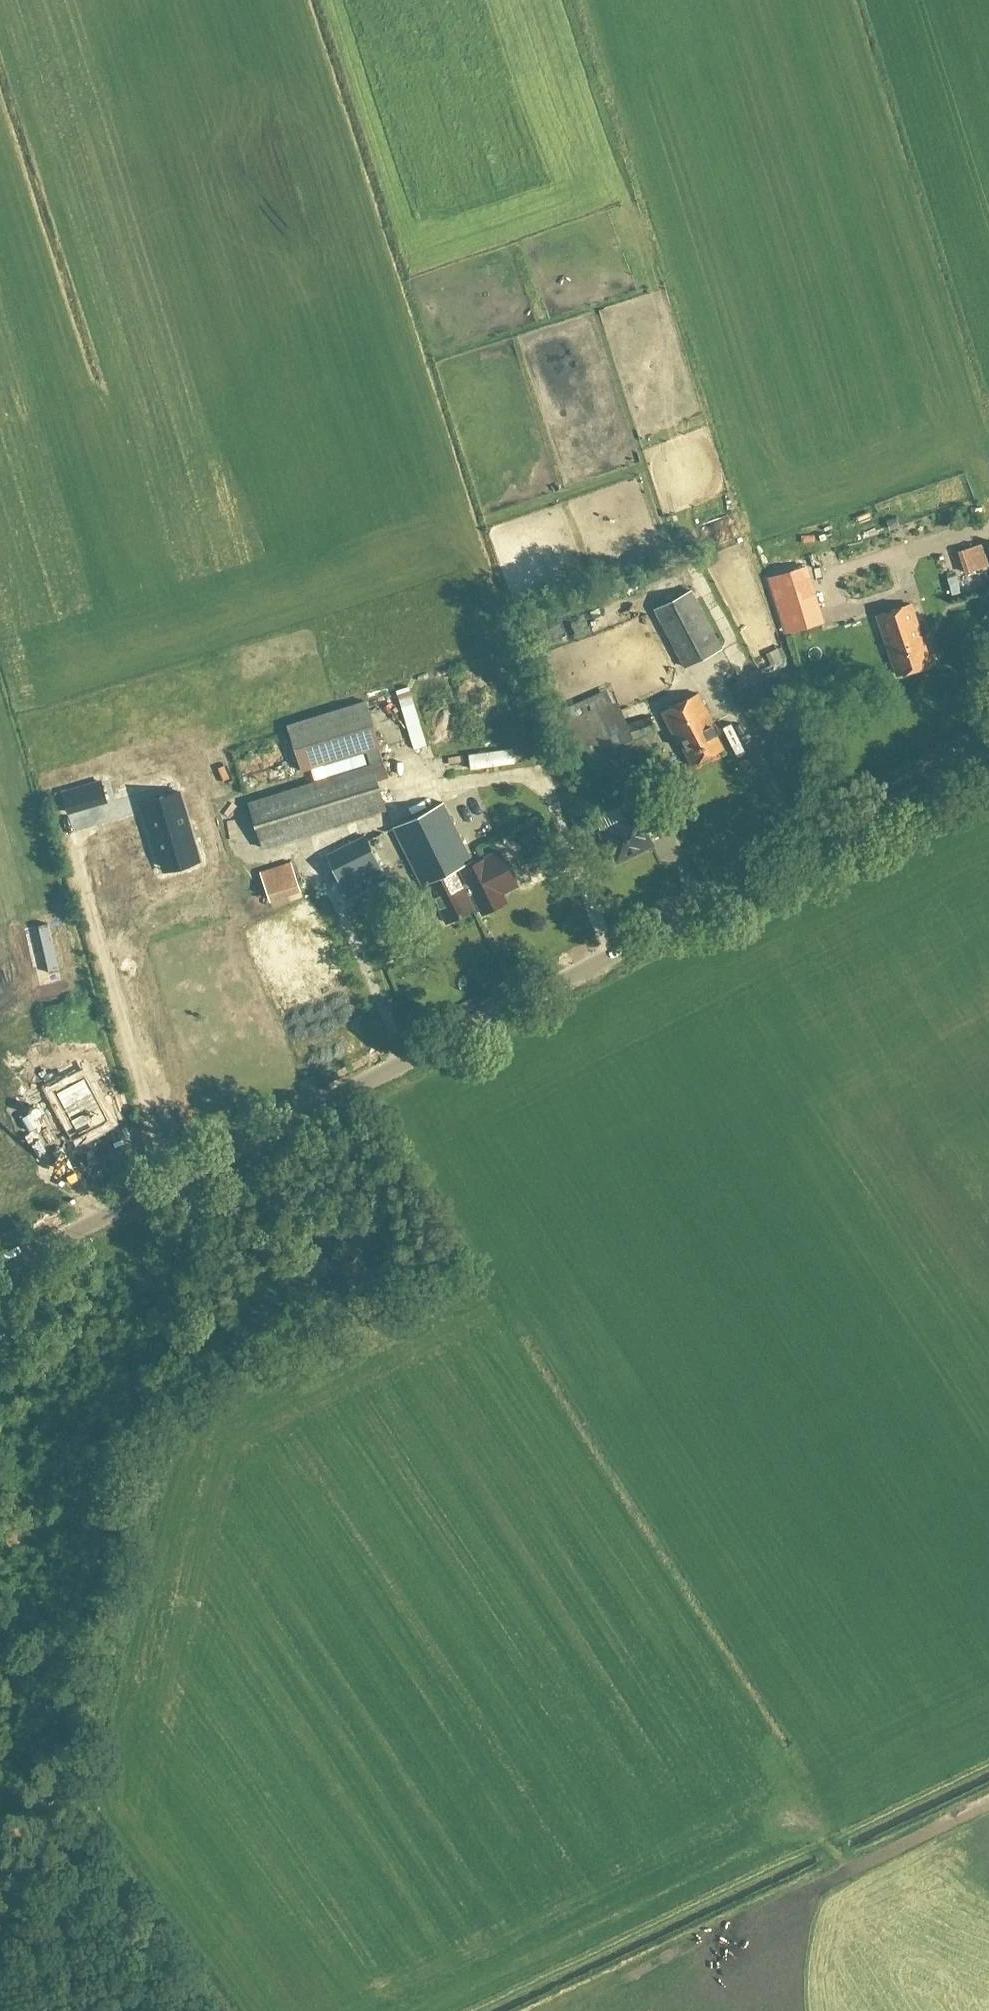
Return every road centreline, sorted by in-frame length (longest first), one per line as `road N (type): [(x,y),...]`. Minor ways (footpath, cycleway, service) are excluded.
road 1 (tertiary): [(0,1256),(988,757)]

